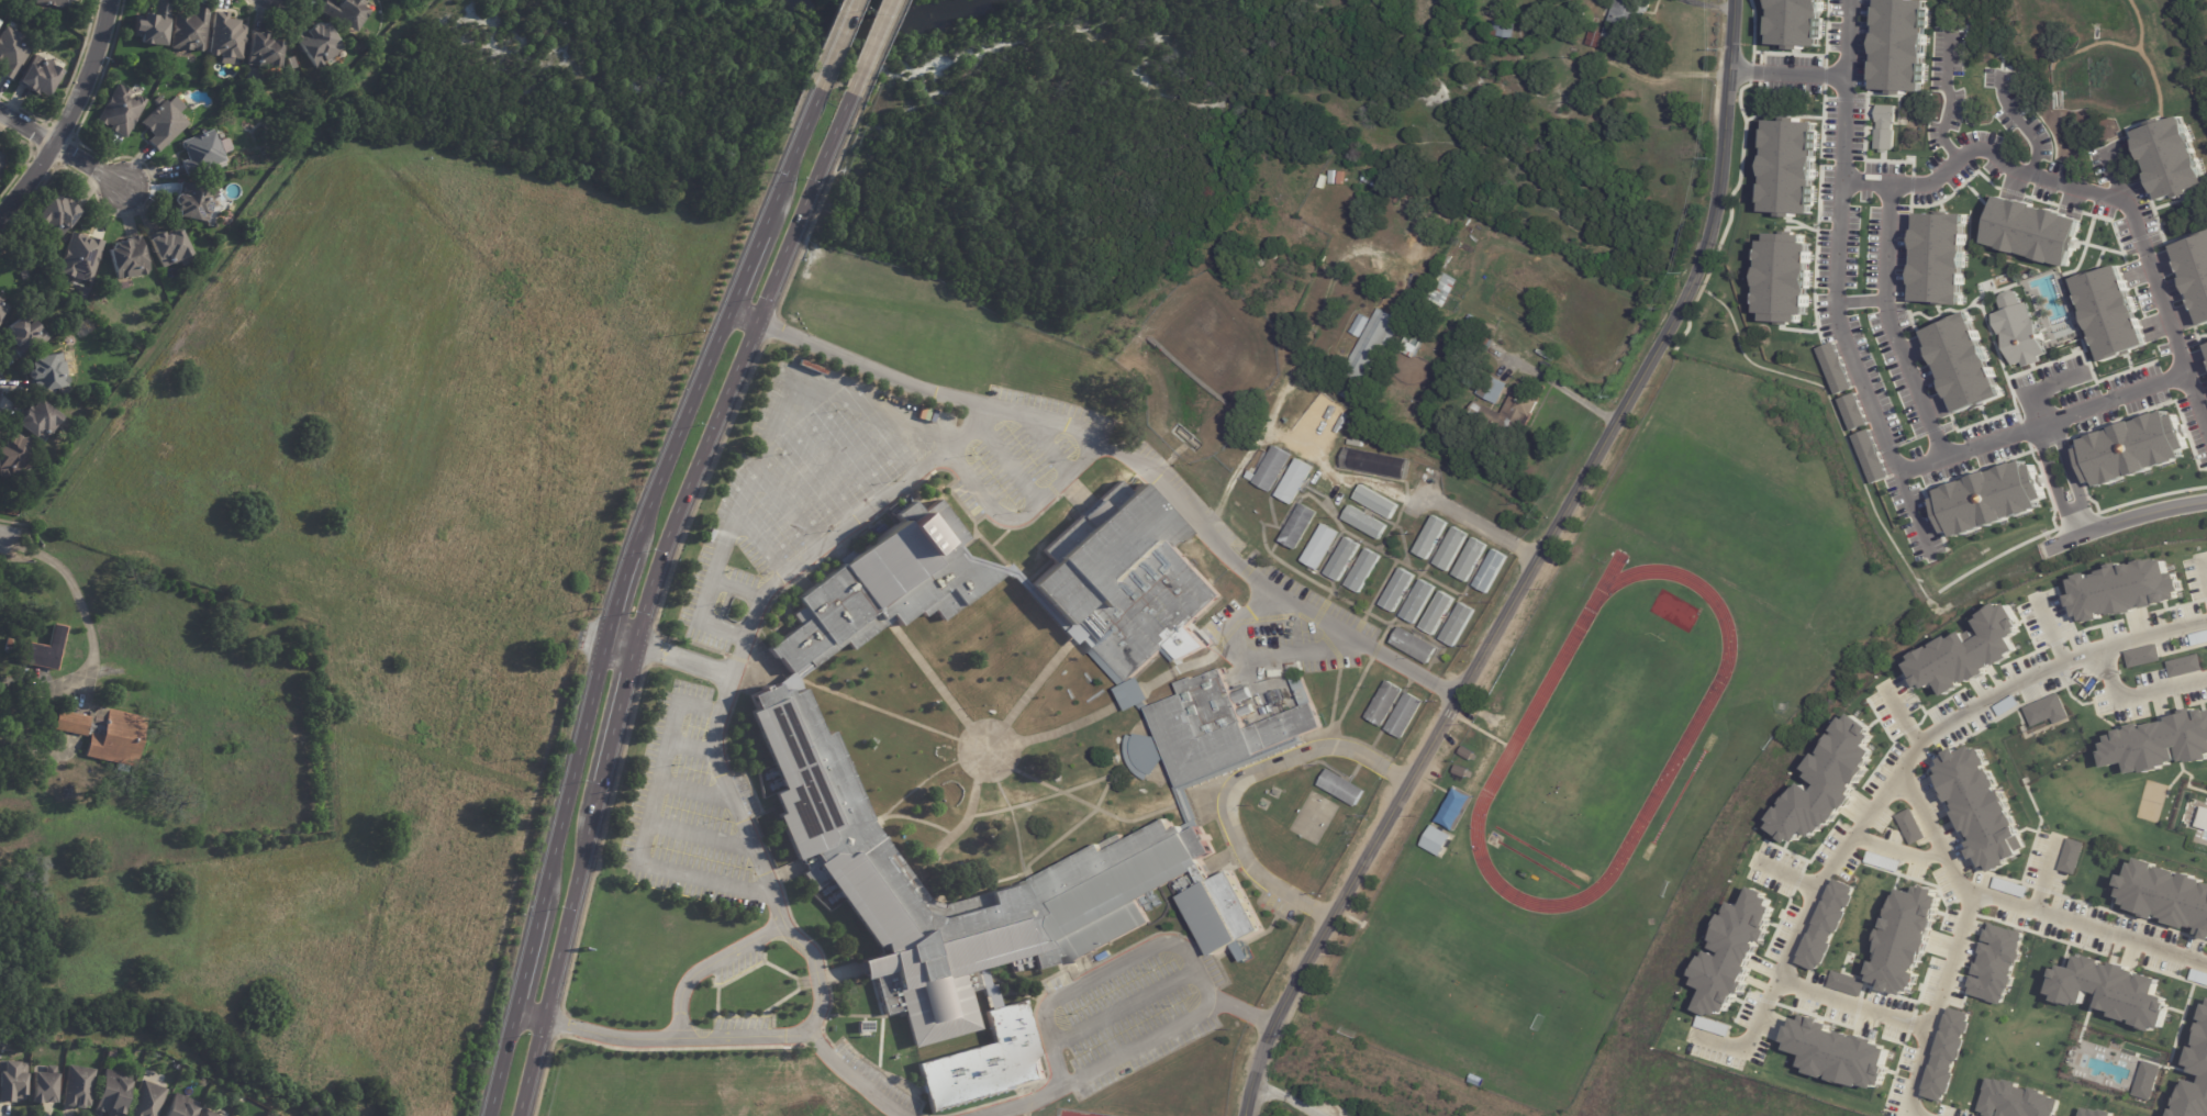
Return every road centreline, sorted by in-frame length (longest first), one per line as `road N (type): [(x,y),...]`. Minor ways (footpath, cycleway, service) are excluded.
road 1 (tertiary): [(1733,0),(1720,178),(1696,278),(1328,922),(1272,1026),(1246,1115)]
road 2 (secondary): [(633,645),(657,560),(851,94)]
road 3 (secondary): [(605,639),(535,913)]
road 4 (secondary): [(728,311),(632,550)]
road 5 (secondary): [(540,1022),(600,782)]
road 6 (residential): [(0,212),(88,94),(113,0)]
road 7 (secondary): [(600,782),(633,645)]
road 8 (residential): [(2206,502),(2071,540)]
road 9 (secondary): [(814,93),(767,211)]

